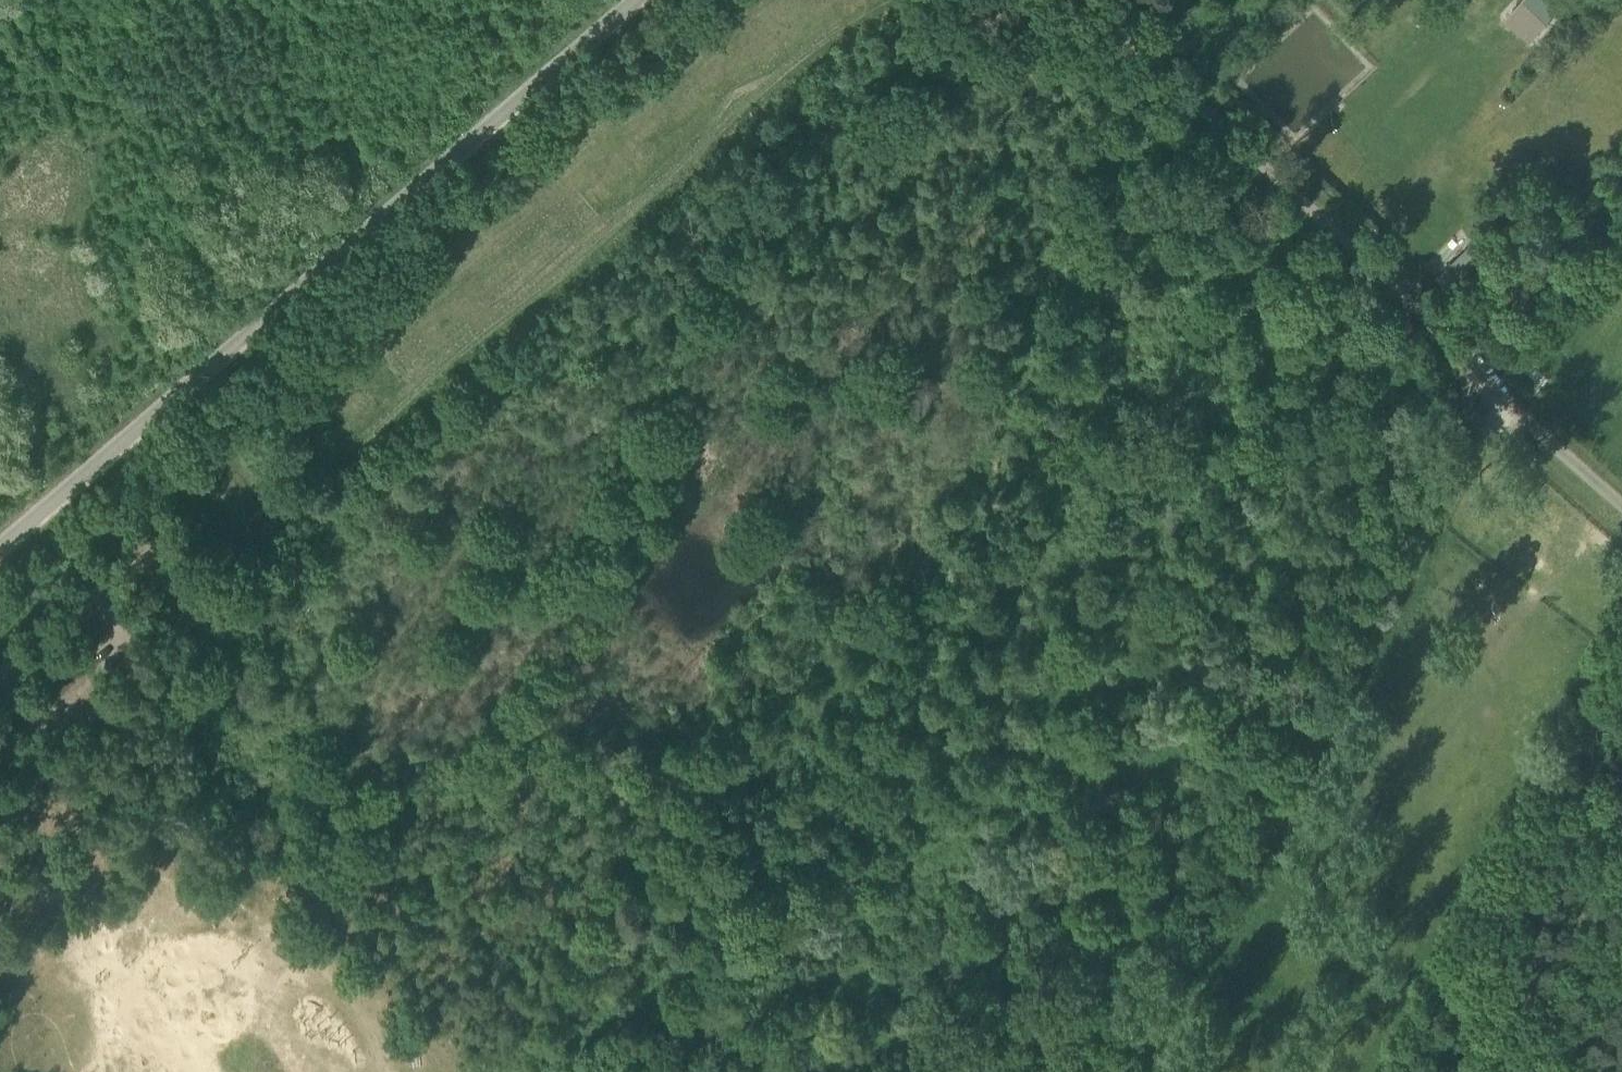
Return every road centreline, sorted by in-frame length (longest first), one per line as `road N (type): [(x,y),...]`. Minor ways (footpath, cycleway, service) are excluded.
road 1 (unclassified): [(0,540),(626,0)]
road 2 (unclassified): [(1621,492),(1495,384),(1088,0)]

